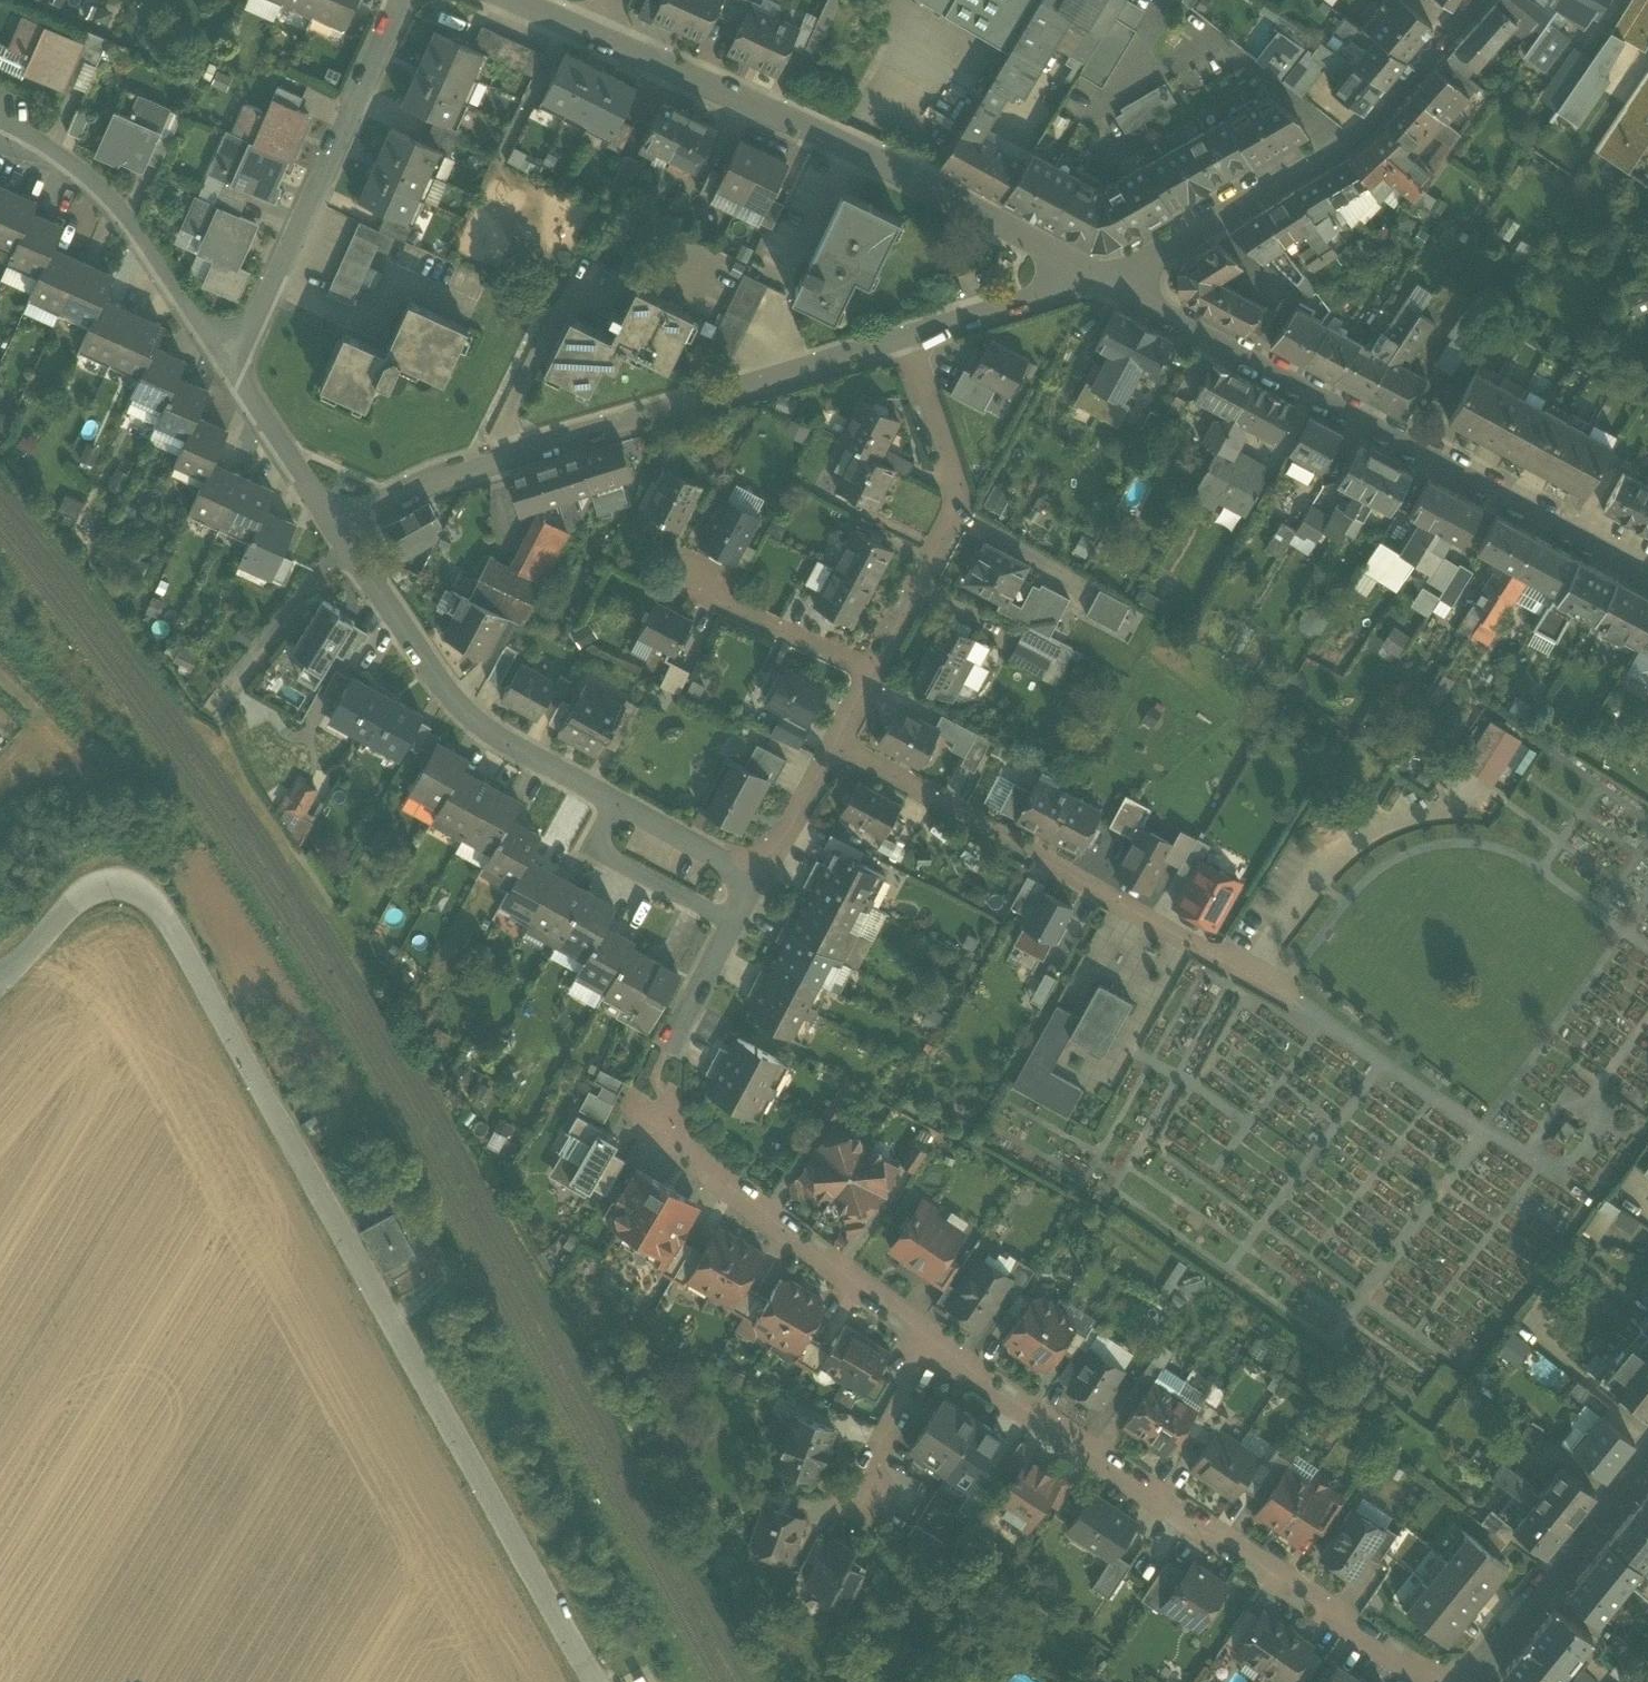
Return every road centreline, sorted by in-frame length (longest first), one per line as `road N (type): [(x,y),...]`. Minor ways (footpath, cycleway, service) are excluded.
road 1 (unclassified): [(0,987),(80,897),(98,888),(135,890),(164,913),(593,1681)]
road 2 (residential): [(1647,578),(1098,278)]
road 3 (residential): [(1435,1681),(932,1341)]
road 4 (residential): [(903,338),(443,478),(346,538)]
road 5 (residential): [(1098,278),(943,194),(598,38)]
road 6 (residential): [(833,745),(1297,1002)]
road 7 (residential): [(1478,0),(1348,143),(1164,249),(1098,278)]
road 8 (residential): [(401,0),(233,371)]
road 9 (residential): [(620,805),(465,715),(346,538)]
road 10 (residential): [(932,1341),(703,1166),(664,1120),(660,1093)]
road 11 (residential): [(903,338),(954,489),(953,519),(871,672)]
road 12 (residential): [(233,371),(104,192),(0,122)]
road 13 (residential): [(1647,1460),(1468,1681)]
road 14 (residential): [(346,538),(213,712)]
road 15 (residential): [(737,923),(596,852),(620,805)]
road 16 (residential): [(1098,278),(903,338)]
road 17 (residential): [(346,538),(233,371)]
road 18 (residential): [(871,672),(723,604),(701,580)]
road 19 (residential): [(737,923),(665,1055),(660,1093)]
road 20 (residential): [(932,1341),(874,1459),(866,1502)]
road 21 (residential): [(760,880),(620,805)]
road 22 (residential): [(833,745),(760,880)]

